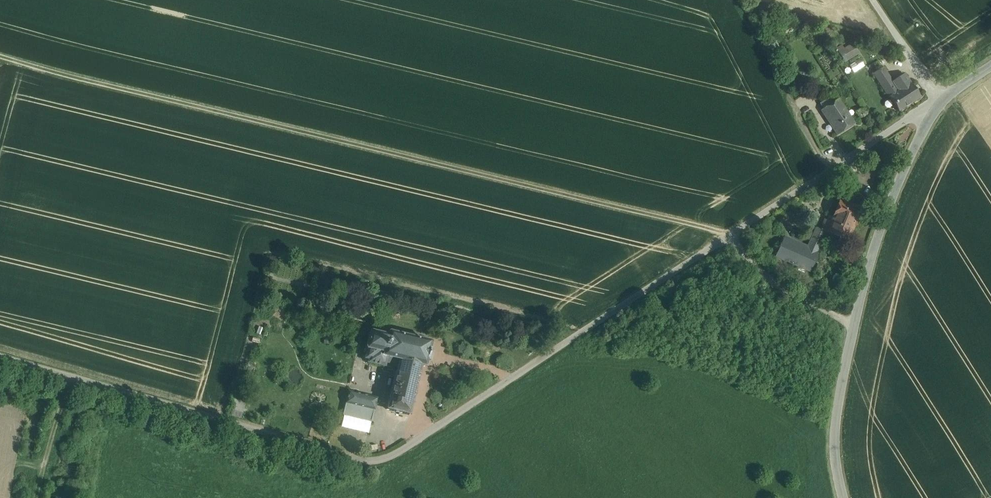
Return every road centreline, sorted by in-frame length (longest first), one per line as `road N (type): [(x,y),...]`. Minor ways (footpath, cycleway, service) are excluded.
road 1 (unclassified): [(727,237),(390,457),(369,461),(0,357)]
road 2 (track): [(727,237),(0,57)]
road 3 (unclassified): [(941,100),(727,237)]
road 4 (tertiary): [(854,325),(875,250),(941,100)]
road 5 (tertiary): [(843,497),(837,417),(854,325)]
road 6 (unclassified): [(854,325),(775,285),(727,237)]
road 7 (track): [(70,377),(37,497)]
road 8 (unclassified): [(941,100),(874,0)]

